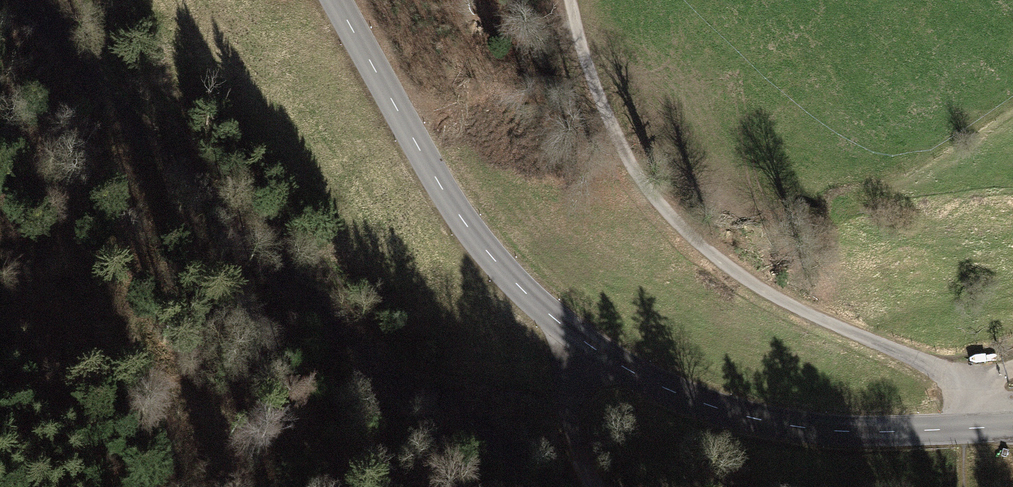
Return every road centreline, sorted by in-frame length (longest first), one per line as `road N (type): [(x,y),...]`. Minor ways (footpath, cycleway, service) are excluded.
road 1 (tertiary): [(336,0),(467,227),(522,289),(591,347),(677,394),(755,419),(855,432),(964,429)]
road 2 (residential): [(964,429),(967,388),(949,371),(759,286),(667,213),(615,136),(570,0)]
road 3 (track): [(427,486),(287,450),(9,258)]
road 4 (track): [(594,486),(570,417),(572,380),(591,347)]

